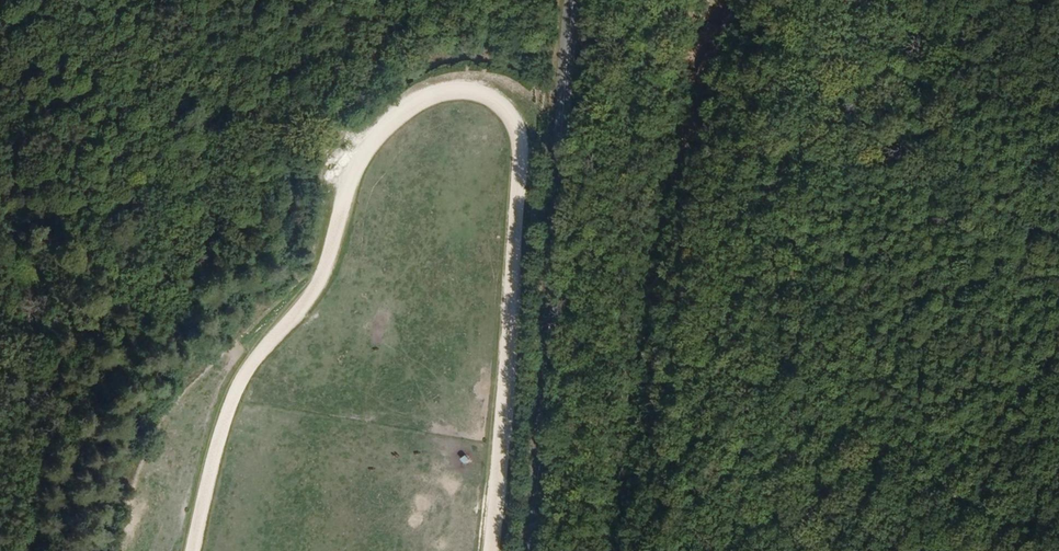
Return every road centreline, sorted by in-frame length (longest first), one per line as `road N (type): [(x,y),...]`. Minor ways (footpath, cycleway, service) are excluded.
road 1 (track): [(197,550),(219,448),(258,351),(296,313),(363,162),(414,109),(474,85),(513,111),(525,160),(505,322),(500,499),(490,550)]
road 2 (track): [(797,0),(727,194),(718,296),(755,375),(794,414),(794,444),(758,550)]
road 3 (secondary): [(524,550),(568,0)]

